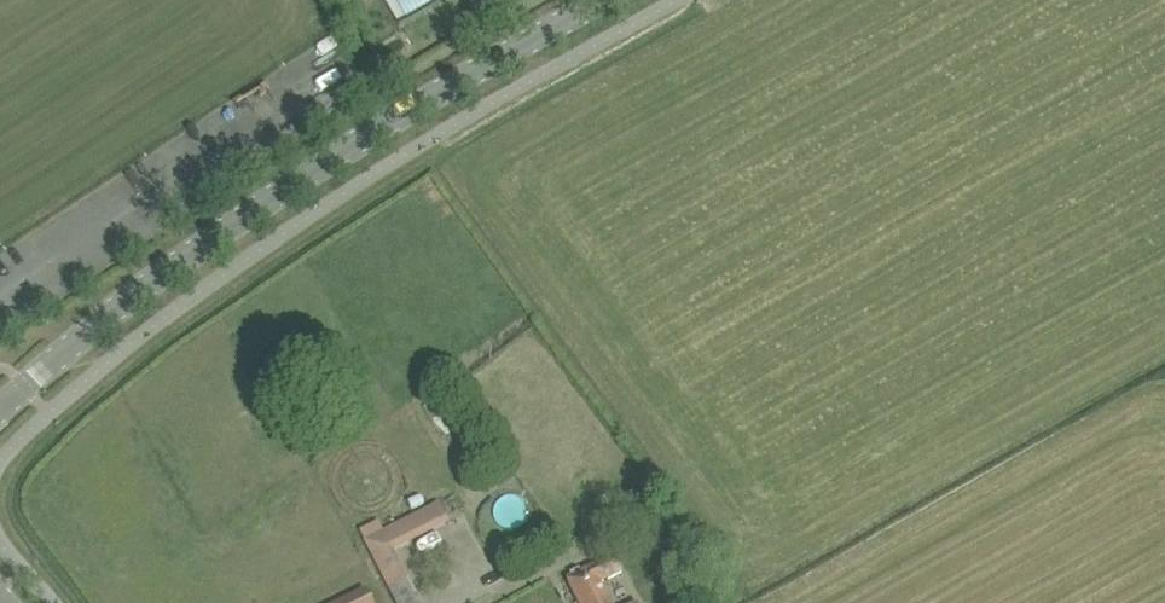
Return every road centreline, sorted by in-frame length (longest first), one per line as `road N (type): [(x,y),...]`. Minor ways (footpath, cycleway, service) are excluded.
road 1 (tertiary): [(0,408),(91,327),(286,187),(600,0)]

